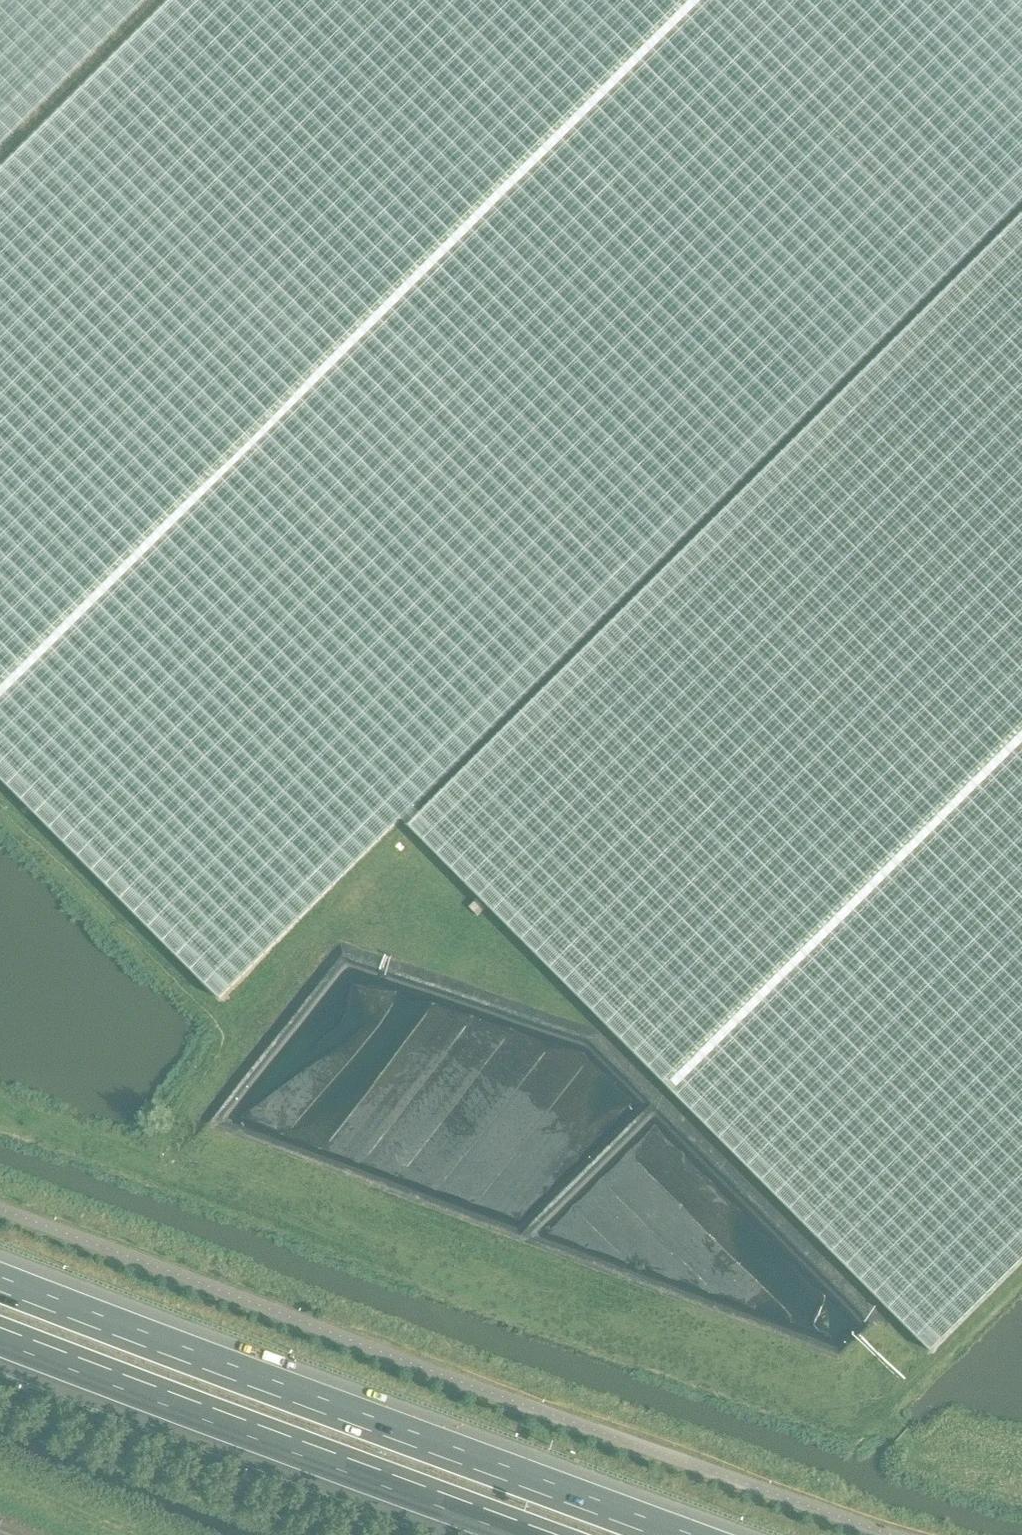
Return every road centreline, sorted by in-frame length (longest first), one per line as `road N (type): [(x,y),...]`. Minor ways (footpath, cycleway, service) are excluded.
road 1 (motorway): [(693,1534),(0,1277)]
road 2 (motorway): [(0,1342),(517,1534)]

